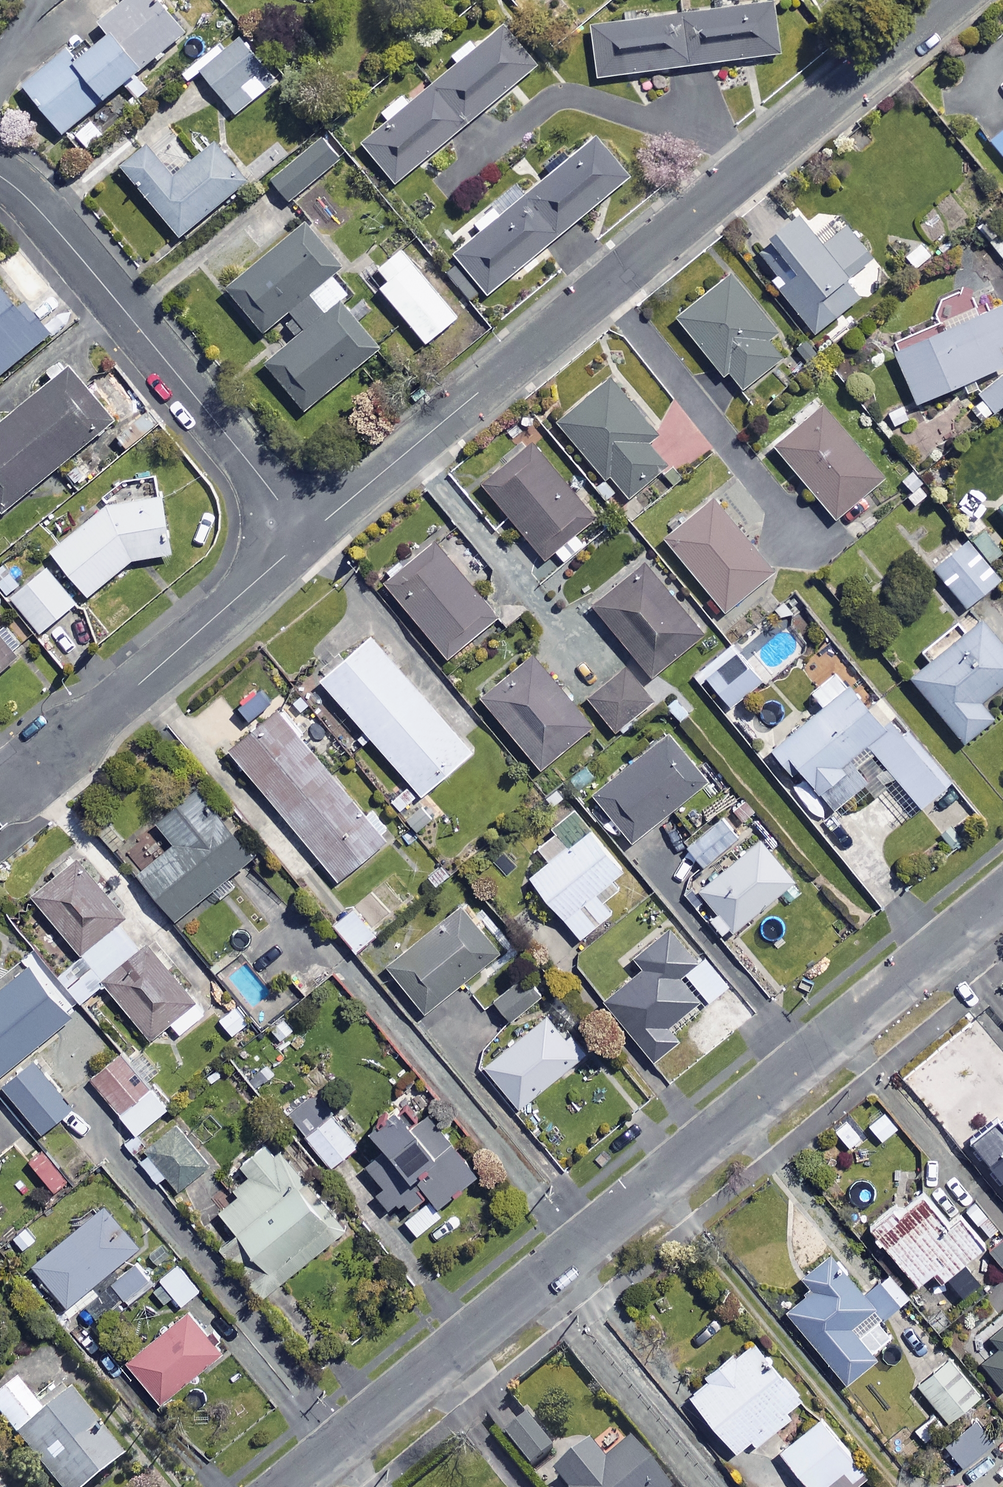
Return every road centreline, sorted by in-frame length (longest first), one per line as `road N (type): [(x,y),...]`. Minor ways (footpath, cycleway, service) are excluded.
road 1 (residential): [(1002,895),(287,1486)]
road 2 (residential): [(309,535),(951,0)]
road 3 (residential): [(0,176),(85,262),(309,535)]
road 4 (residential): [(0,797),(309,535)]

